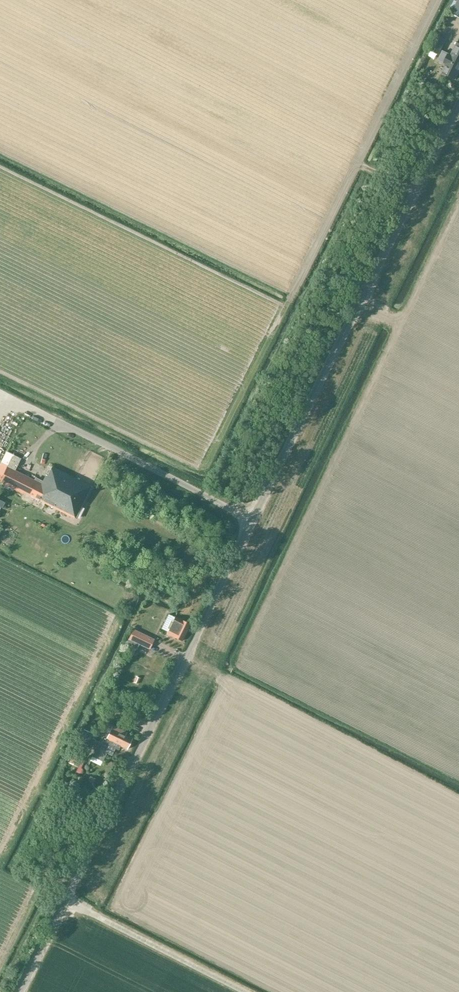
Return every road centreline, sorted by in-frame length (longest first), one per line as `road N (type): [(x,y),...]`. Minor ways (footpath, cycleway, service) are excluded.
road 1 (unclassified): [(20,991),(458,104)]
road 2 (track): [(245,991),(65,900)]
road 3 (track): [(313,726),(189,658)]

